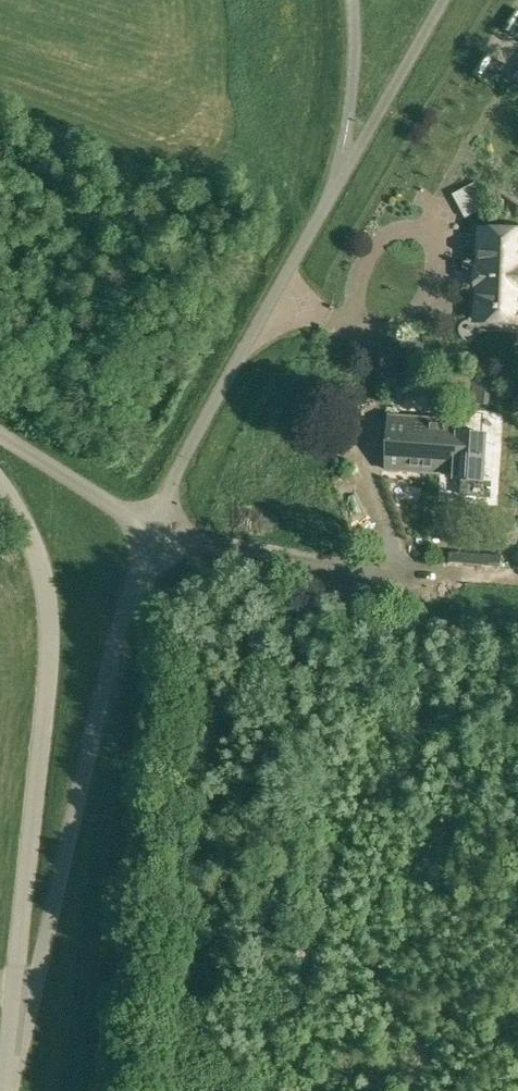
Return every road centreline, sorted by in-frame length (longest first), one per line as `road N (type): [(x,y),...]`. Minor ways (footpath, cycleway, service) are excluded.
road 1 (unclassified): [(12,1039),(51,636),(29,531),(0,485)]
road 2 (unclassified): [(12,1039),(38,968),(114,643),(156,528)]
road 3 (unclassified): [(156,528),(178,469),(341,176)]
road 4 (track): [(341,176),(442,0)]
road 5 (unclassified): [(156,528),(0,435)]

